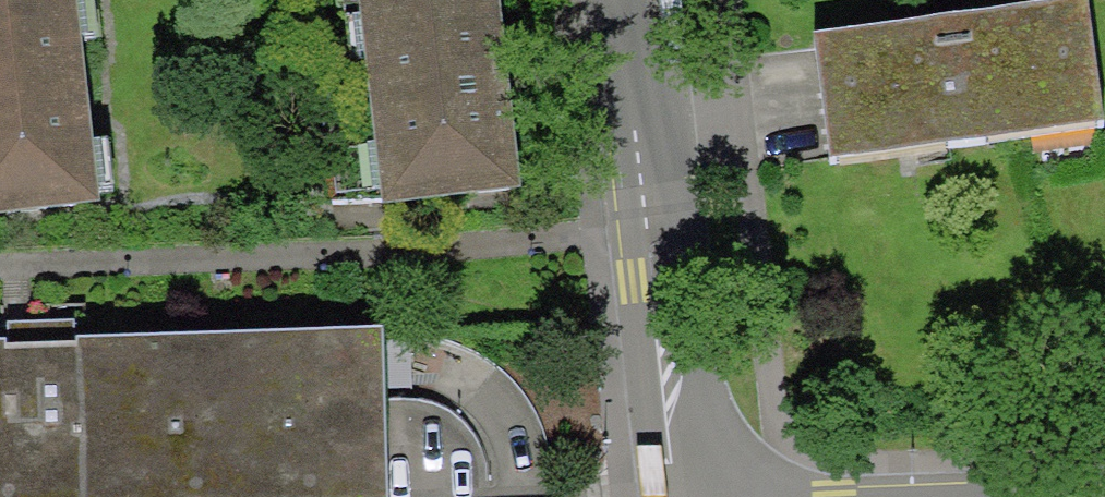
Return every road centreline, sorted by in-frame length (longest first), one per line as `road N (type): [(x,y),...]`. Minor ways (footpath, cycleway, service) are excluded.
road 1 (residential): [(690,496),(630,0)]

